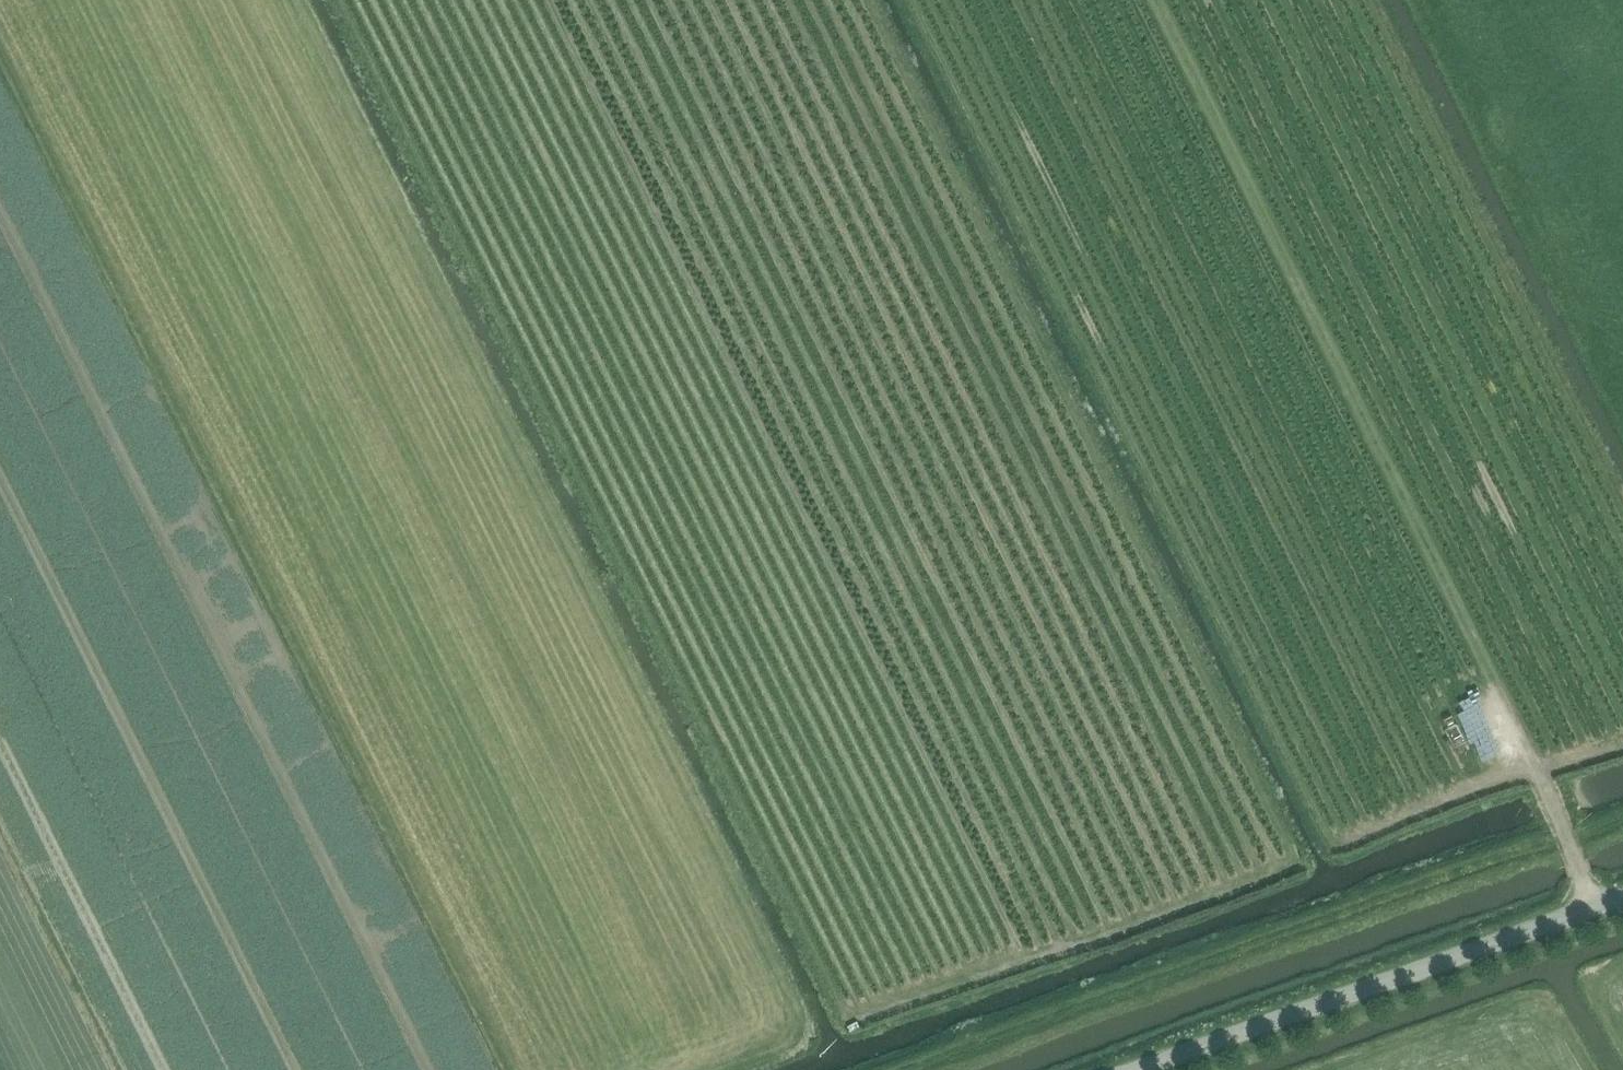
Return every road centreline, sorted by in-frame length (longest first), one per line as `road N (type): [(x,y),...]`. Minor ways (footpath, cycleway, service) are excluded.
road 1 (unclassified): [(1137,1069),(1622,897)]
road 2 (track): [(1541,778),(1595,908)]

